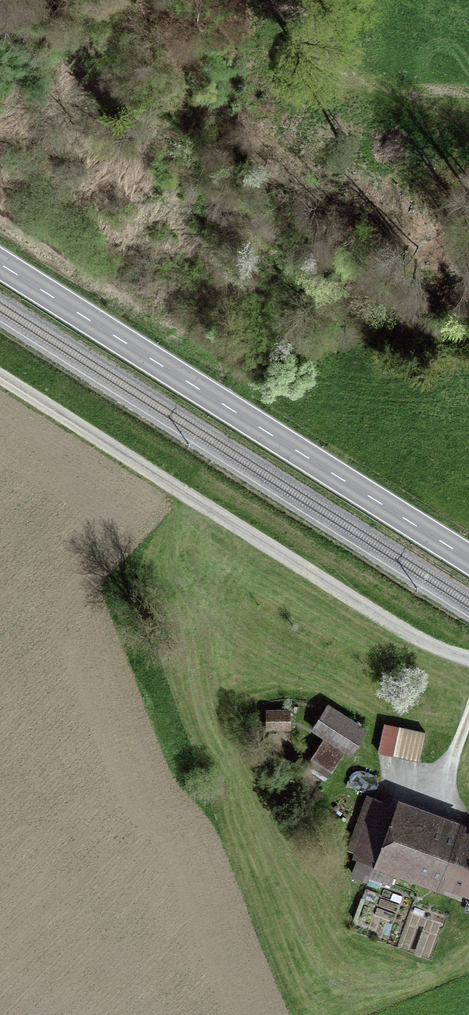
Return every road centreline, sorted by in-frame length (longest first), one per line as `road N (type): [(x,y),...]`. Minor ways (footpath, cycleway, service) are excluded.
road 1 (secondary): [(468,556),(0,265)]
road 2 (track): [(468,661),(410,635),(0,376)]

